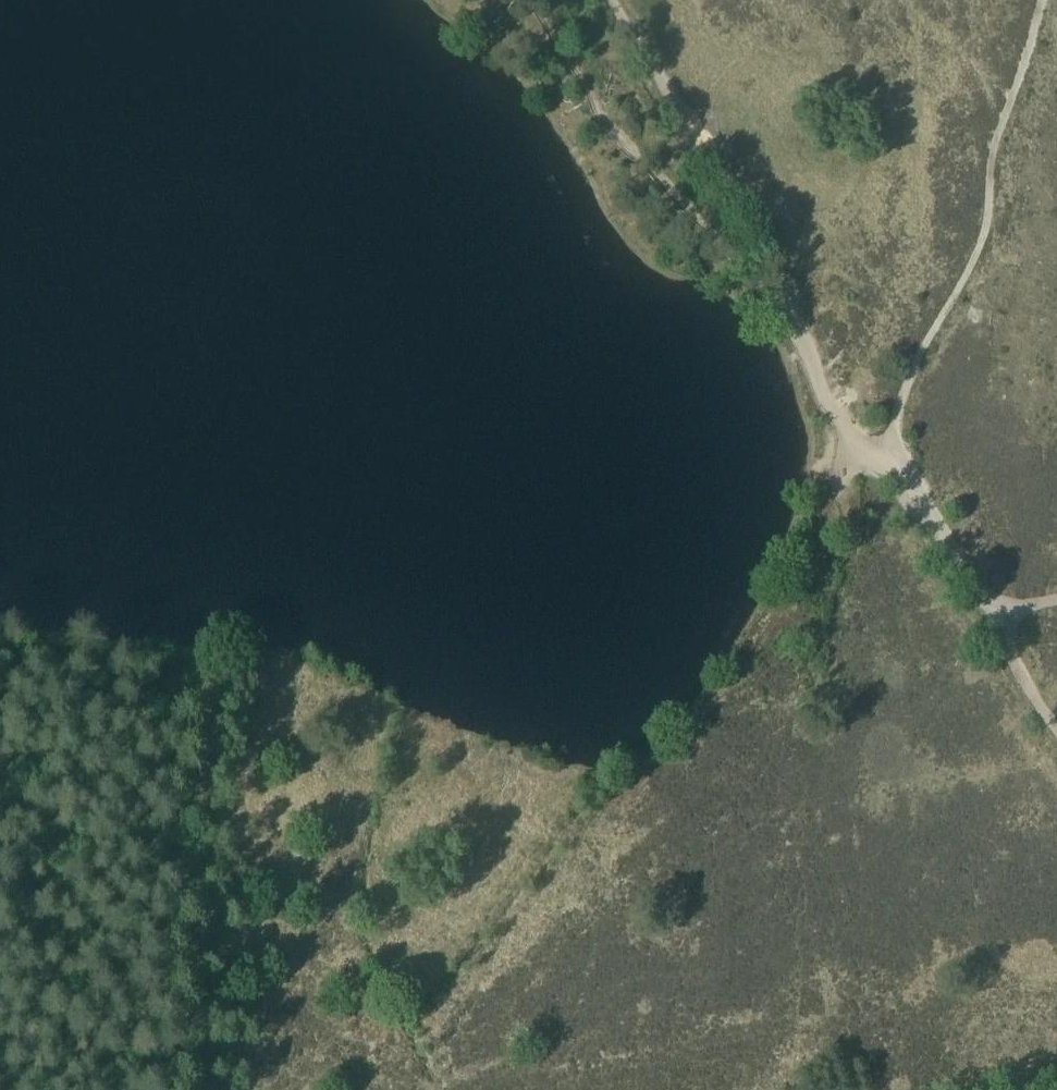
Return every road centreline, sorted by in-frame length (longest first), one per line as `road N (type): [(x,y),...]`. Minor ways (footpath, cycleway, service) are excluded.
road 1 (track): [(613,0),(769,261),(791,325)]
road 2 (track): [(885,469),(988,614)]
road 3 (track): [(791,325),(885,469)]
road 4 (track): [(988,614),(1056,728)]

